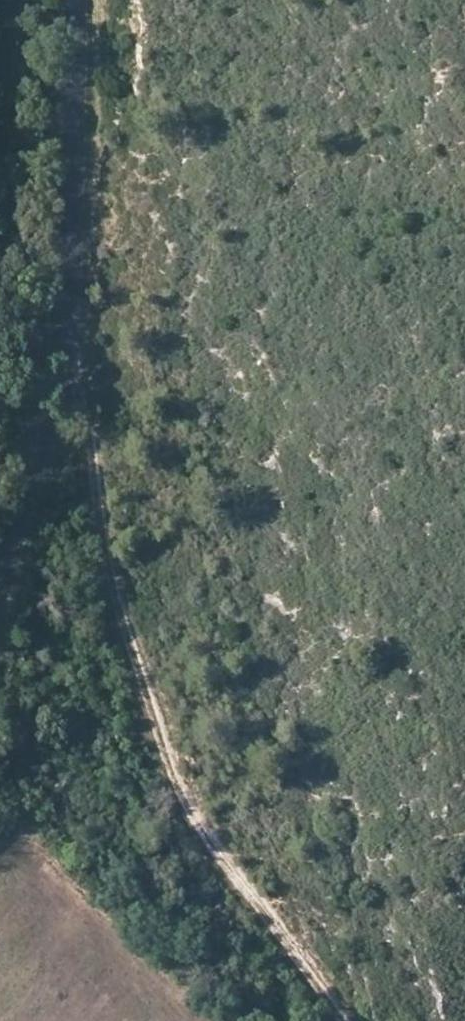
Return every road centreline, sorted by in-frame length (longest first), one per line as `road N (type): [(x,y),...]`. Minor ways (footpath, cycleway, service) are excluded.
road 1 (track): [(64,271),(105,547),(157,735),(216,839),(357,1020)]
road 2 (tertiary): [(0,600),(50,420),(83,0)]

